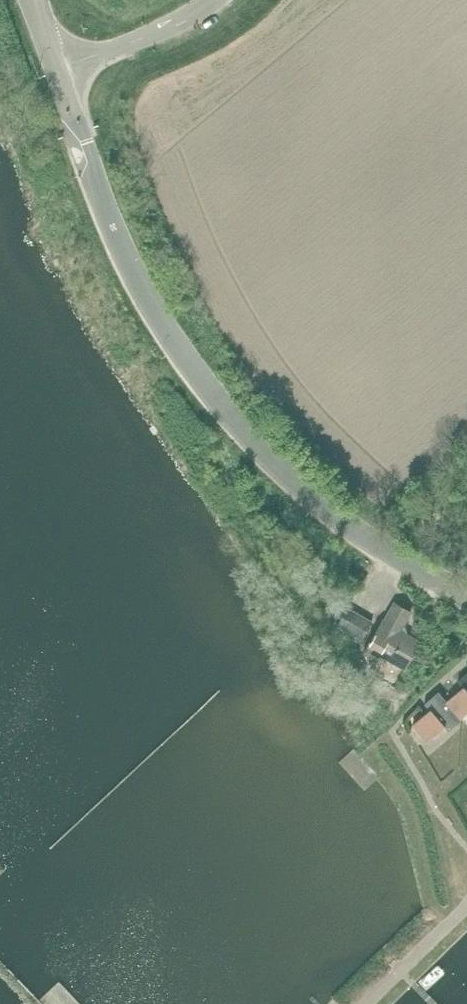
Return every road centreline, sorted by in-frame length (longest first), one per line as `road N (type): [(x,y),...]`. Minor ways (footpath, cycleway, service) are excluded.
road 1 (tertiary): [(466,594),(380,555),(295,490),(252,444),(131,269),(56,68)]
road 2 (unclassified): [(56,68),(147,36),(213,0)]

